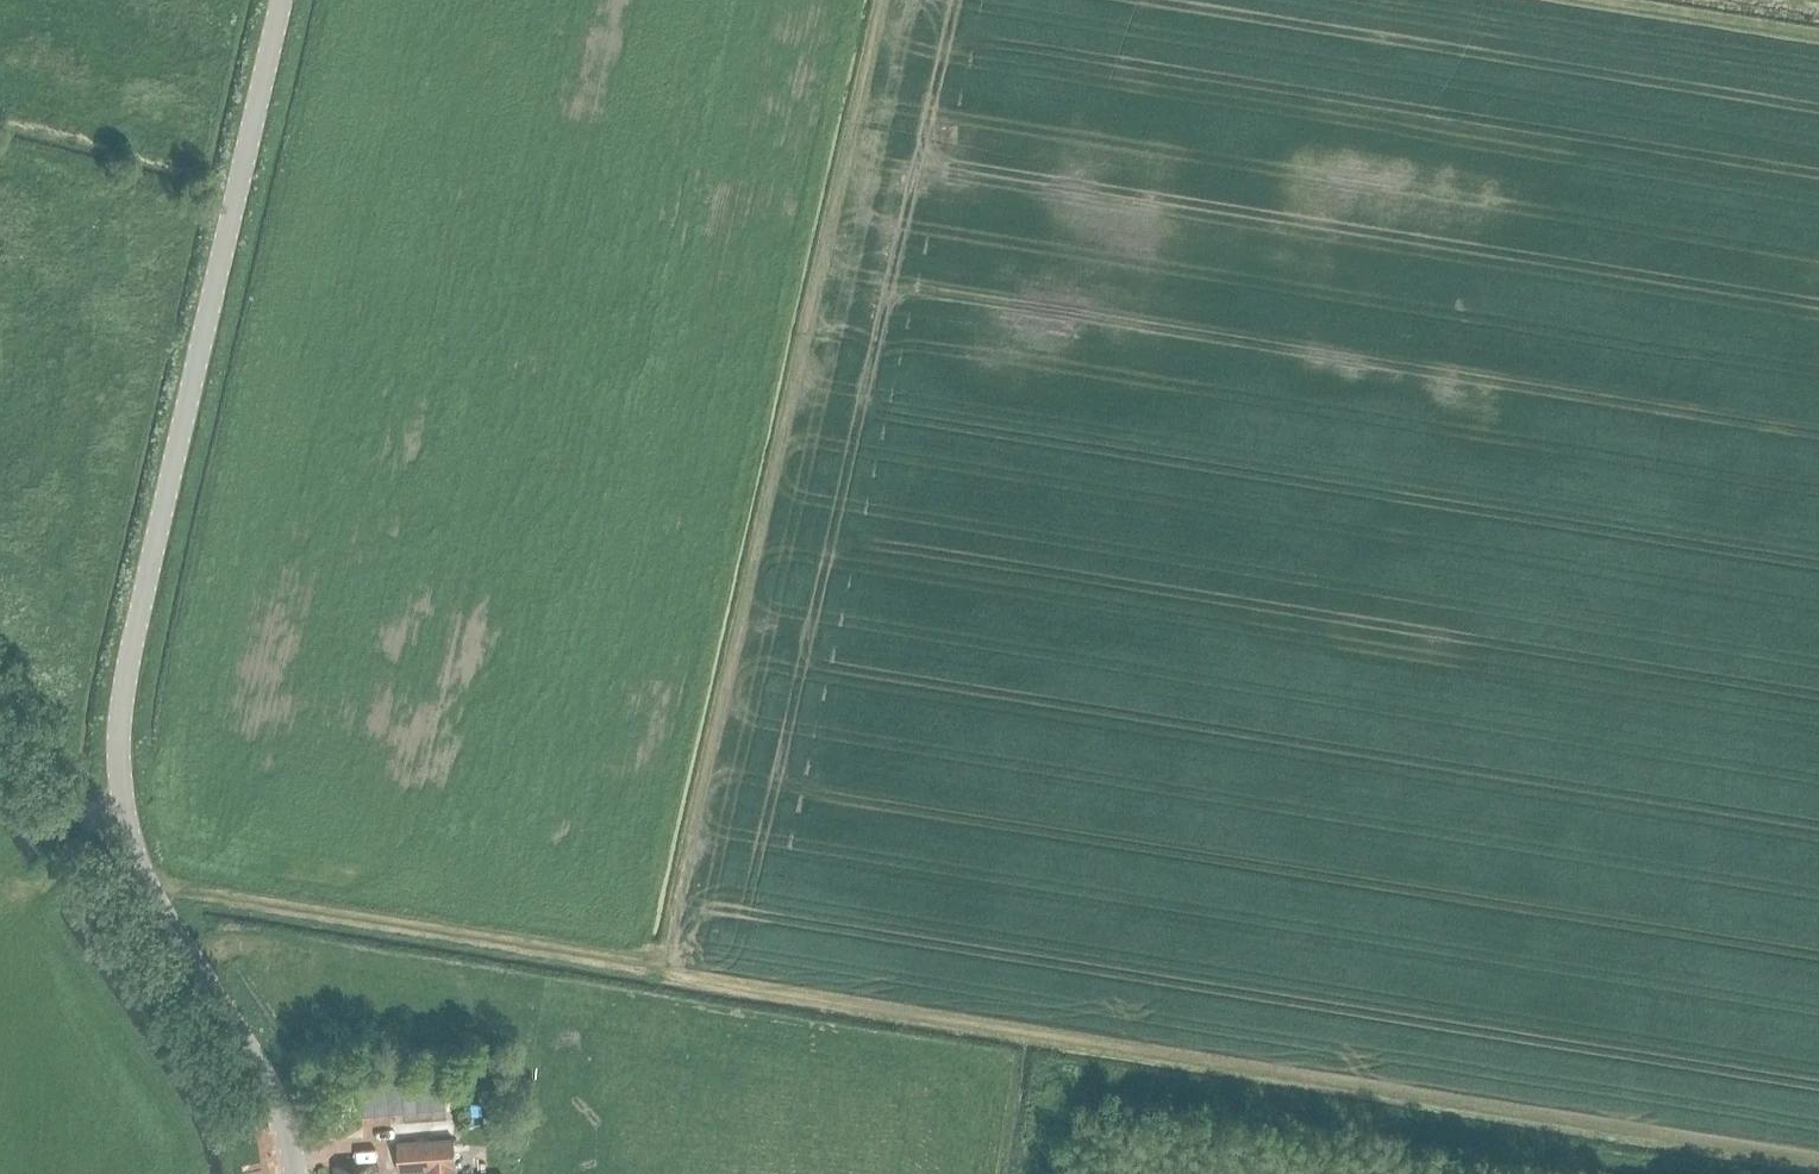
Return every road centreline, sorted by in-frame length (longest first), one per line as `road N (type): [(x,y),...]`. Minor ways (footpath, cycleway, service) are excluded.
road 1 (unclassified): [(296,1173),(295,1151),(265,1073),(126,837),(125,690),(282,0)]

